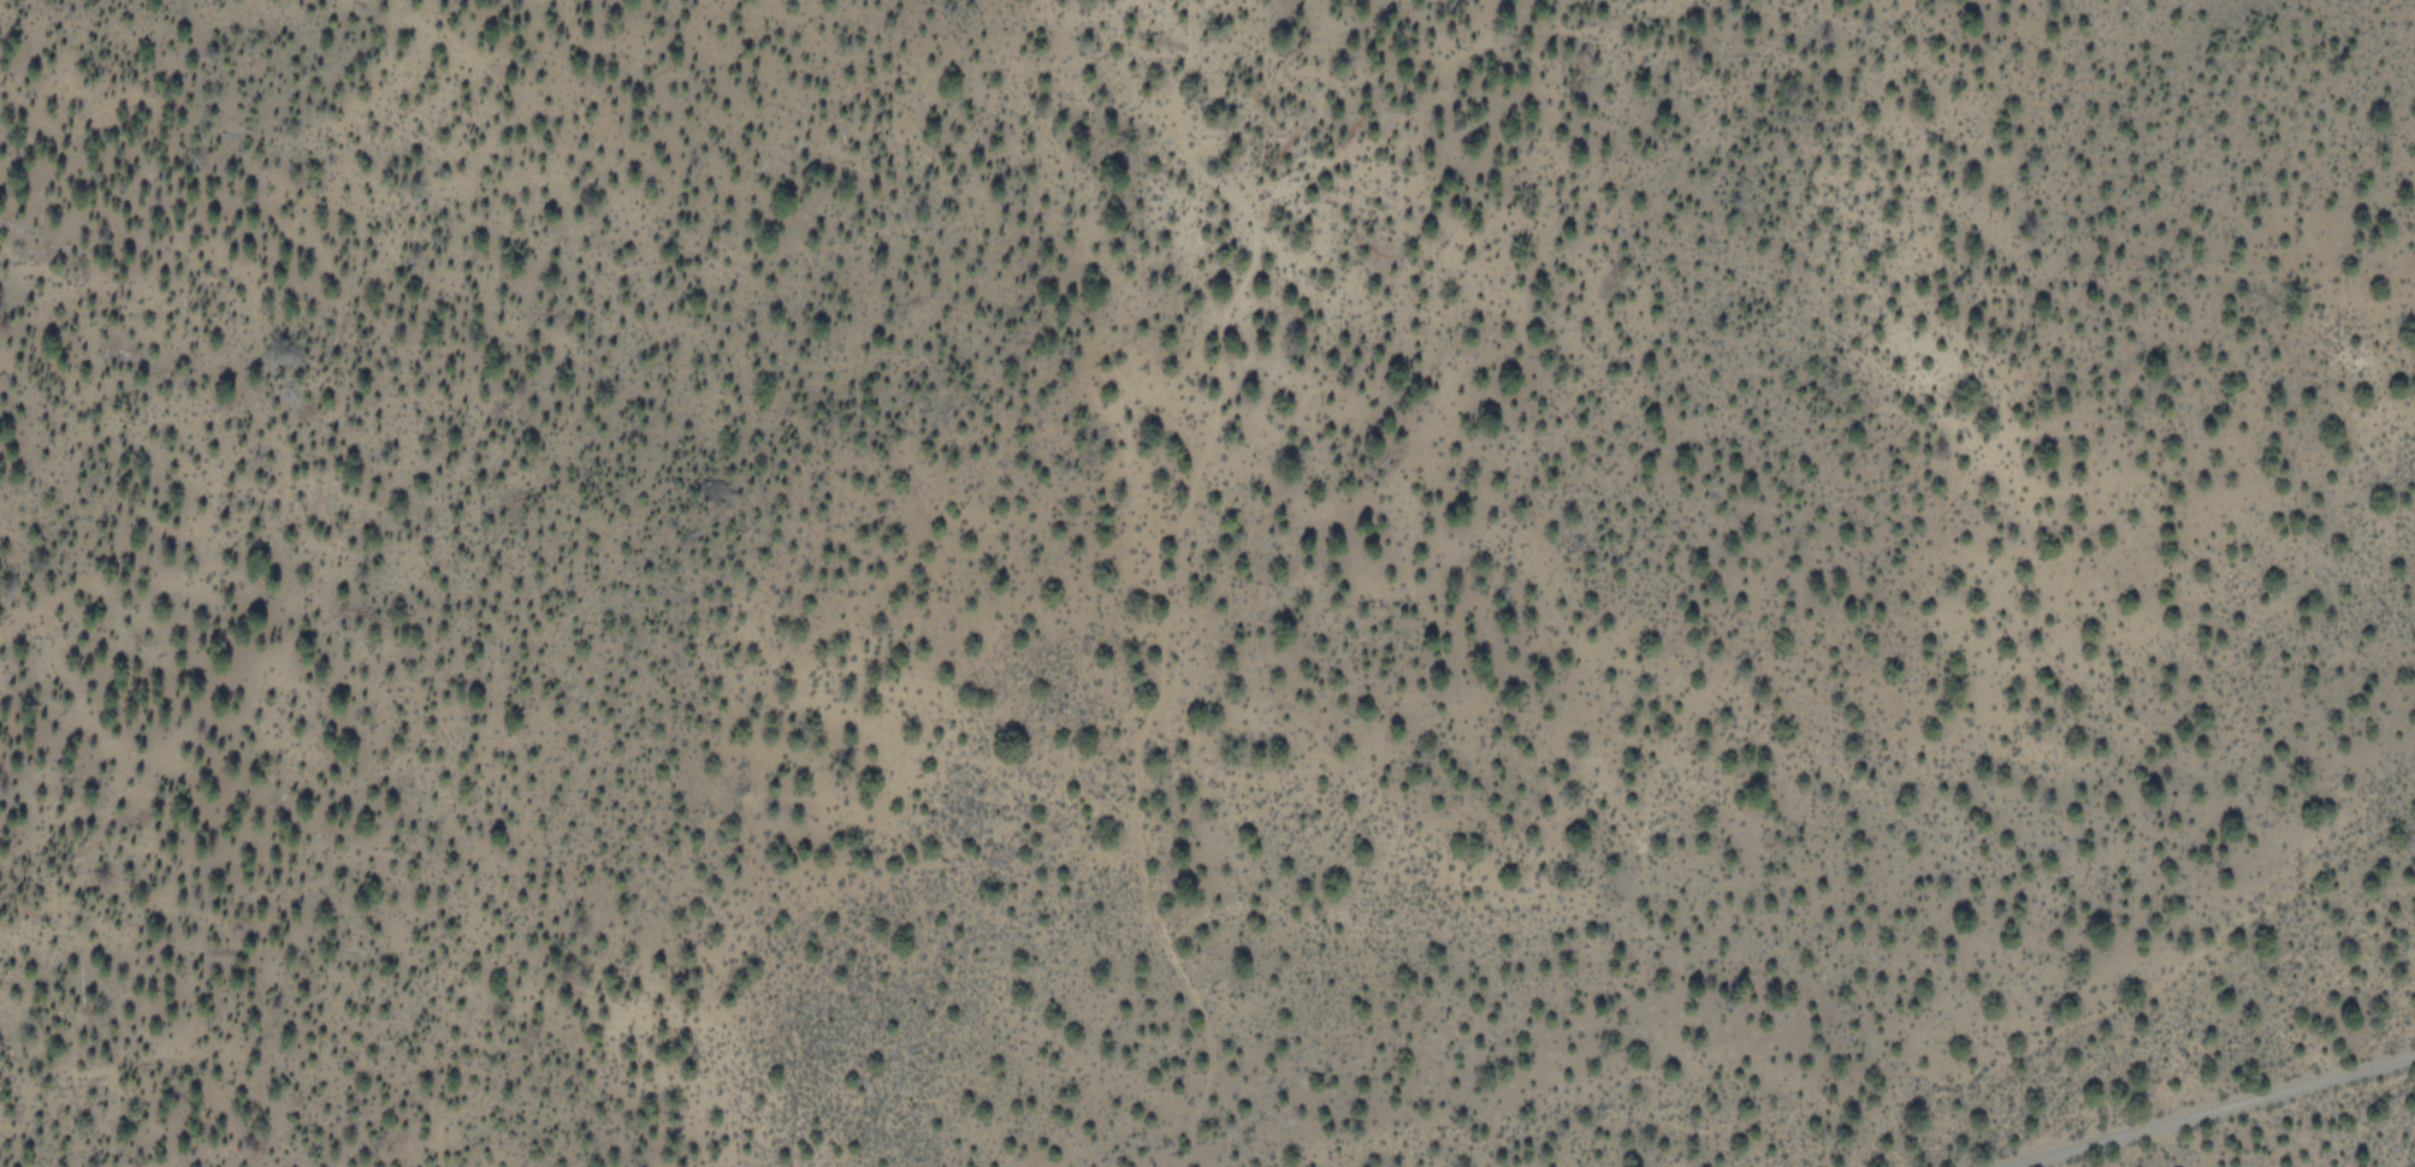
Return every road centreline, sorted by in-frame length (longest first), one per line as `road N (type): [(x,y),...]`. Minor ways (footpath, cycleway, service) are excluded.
road 1 (residential): [(2018,1166),(2414,1058)]

